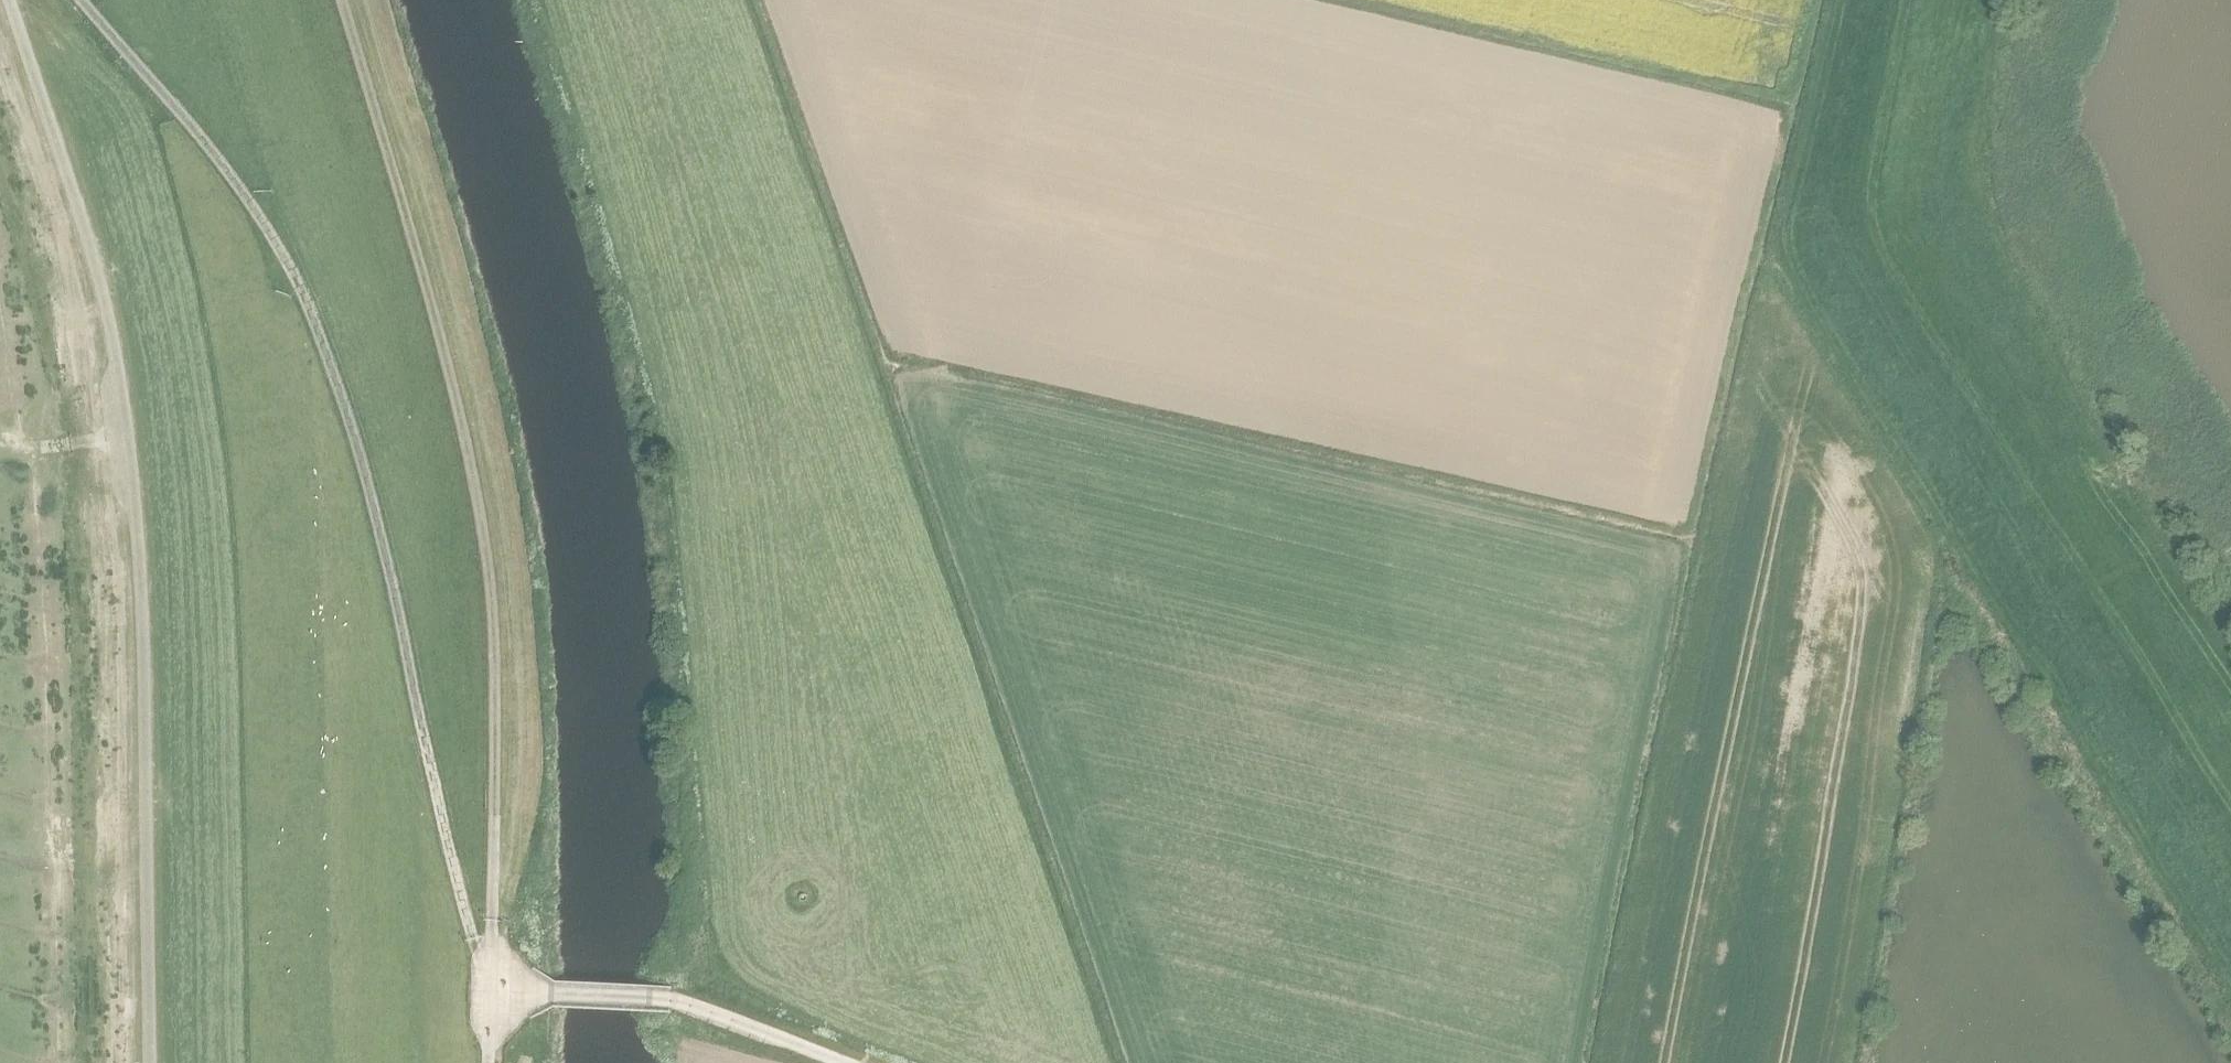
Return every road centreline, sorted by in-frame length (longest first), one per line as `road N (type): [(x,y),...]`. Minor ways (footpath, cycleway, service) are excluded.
road 1 (track): [(491,991),(332,367),(290,269),(243,190),(83,0)]
road 2 (track): [(152,1062),(139,530),(127,413),(87,237),(9,0)]
road 3 (track): [(344,0),(419,249),(483,523),(495,672),(491,991)]
road 4 (track): [(1053,0),(1025,123)]

